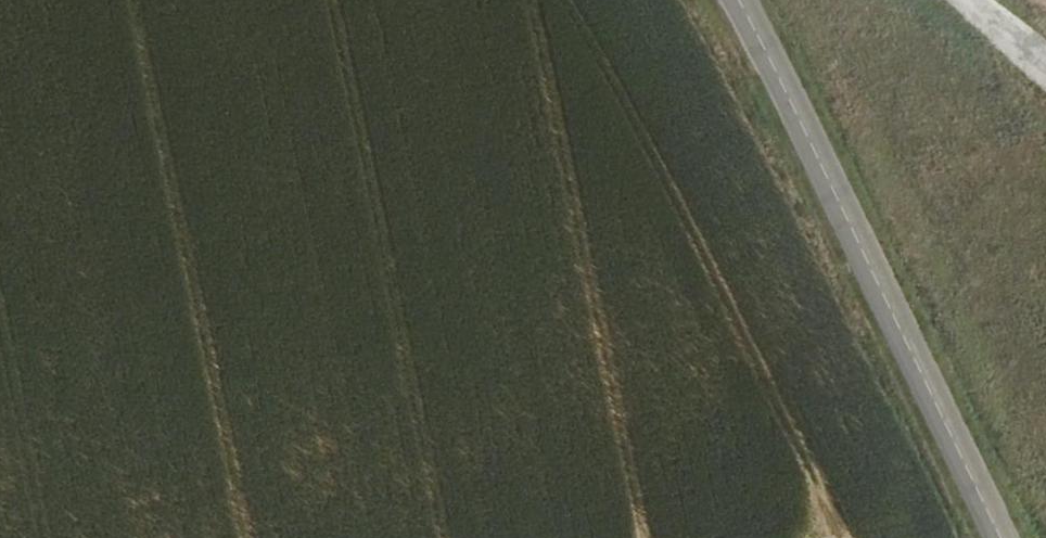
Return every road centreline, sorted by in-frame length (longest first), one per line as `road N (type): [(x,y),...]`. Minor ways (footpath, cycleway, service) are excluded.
road 1 (tertiary): [(1002,537),(739,0)]

